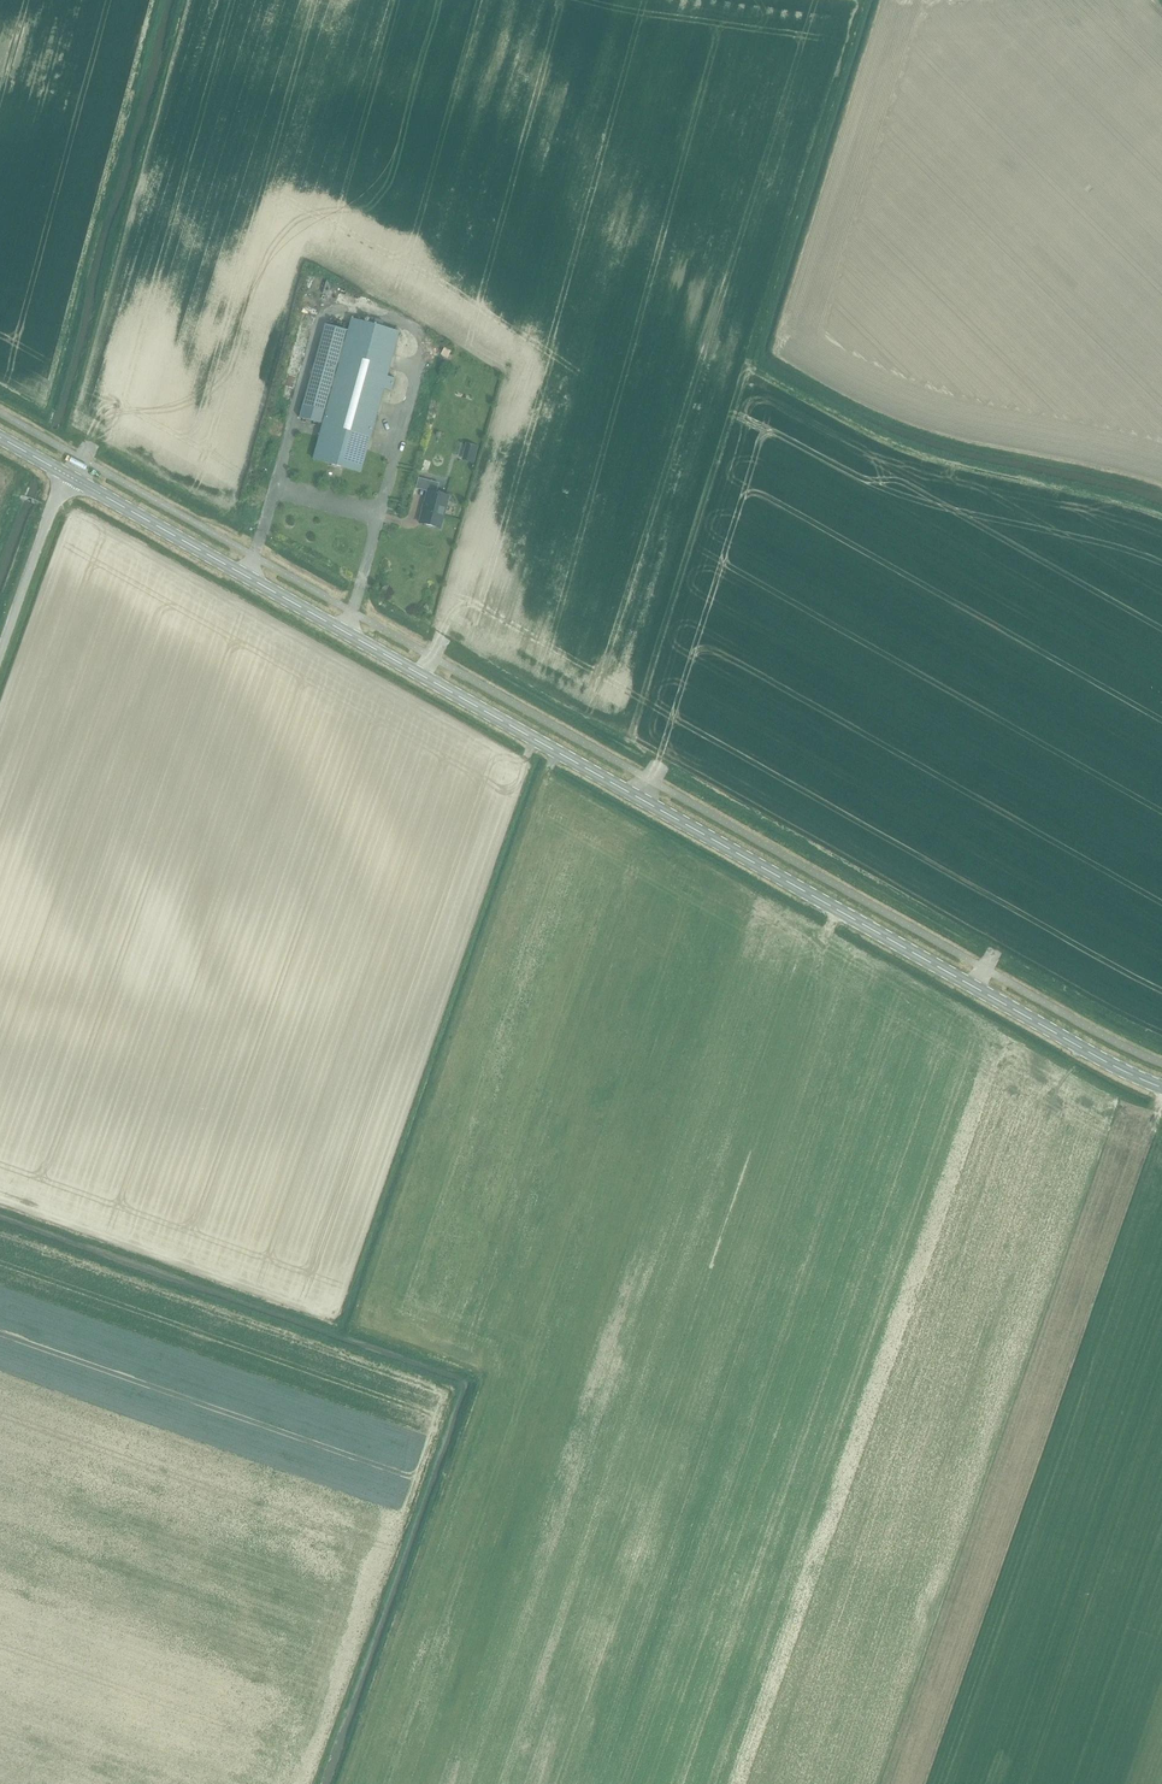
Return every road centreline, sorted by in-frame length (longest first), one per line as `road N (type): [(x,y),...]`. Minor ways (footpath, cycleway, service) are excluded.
road 1 (secondary): [(1161,1087),(68,477)]
road 2 (unclassified): [(0,651),(68,477)]

